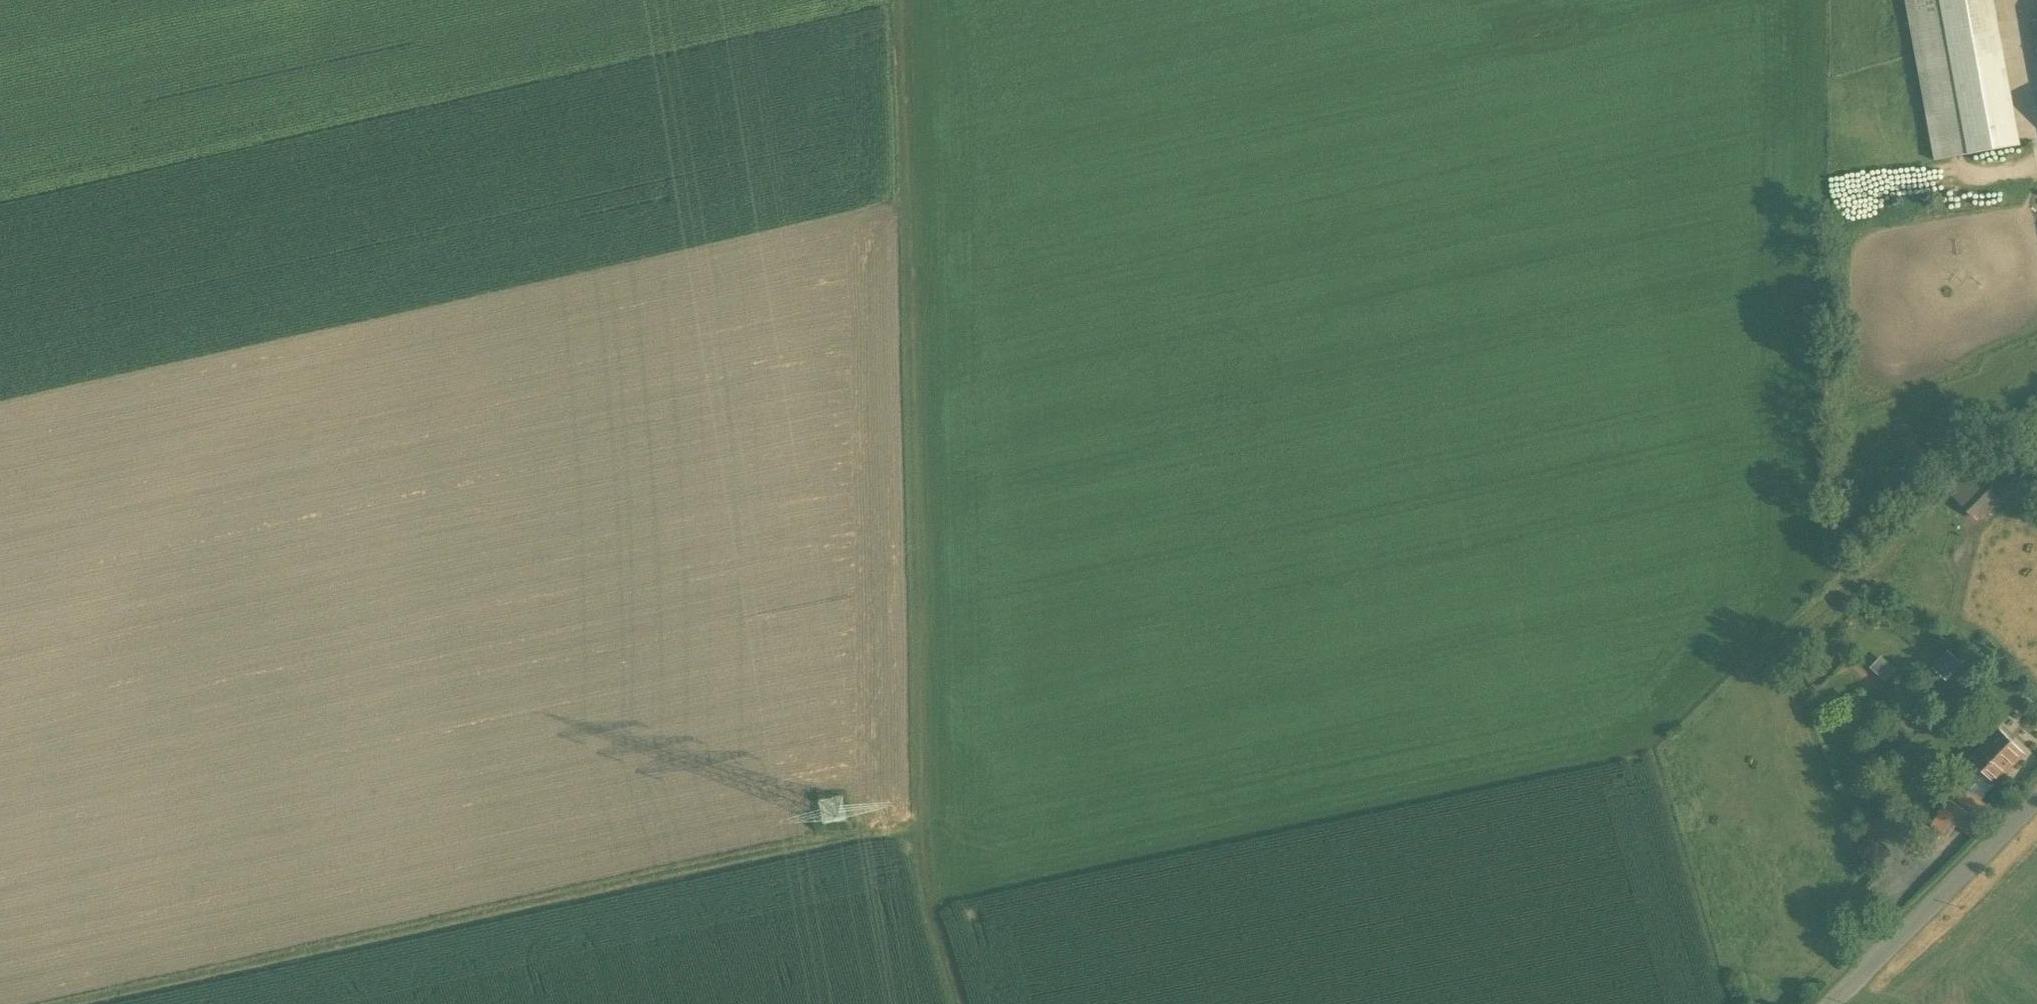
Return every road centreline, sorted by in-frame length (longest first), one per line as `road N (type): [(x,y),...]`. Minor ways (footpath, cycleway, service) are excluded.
road 1 (track): [(963,1003),(923,852),(903,0)]
road 2 (unclassified): [(2036,792),(1823,1003)]

